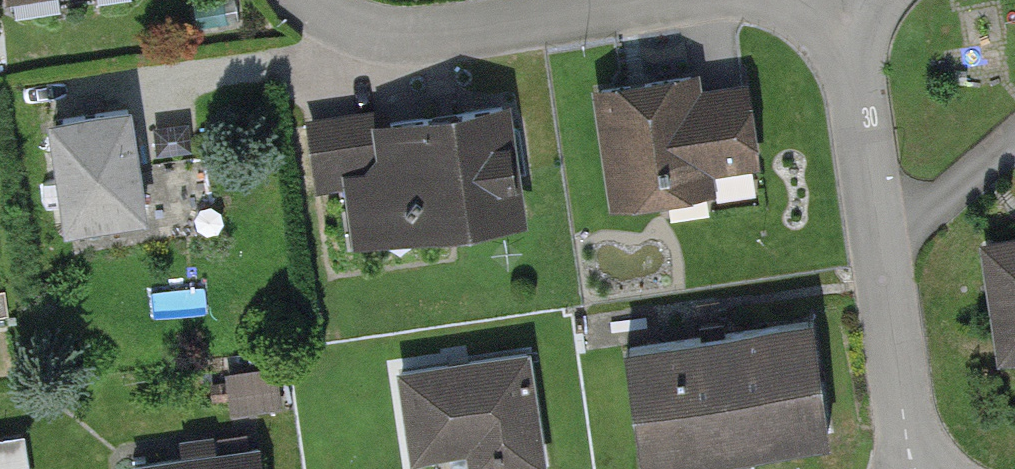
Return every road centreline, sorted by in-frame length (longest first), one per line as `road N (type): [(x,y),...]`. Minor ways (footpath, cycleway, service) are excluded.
road 1 (residential): [(914,468),(836,0)]
road 2 (residential): [(661,0),(426,36),(367,33),(307,0)]

